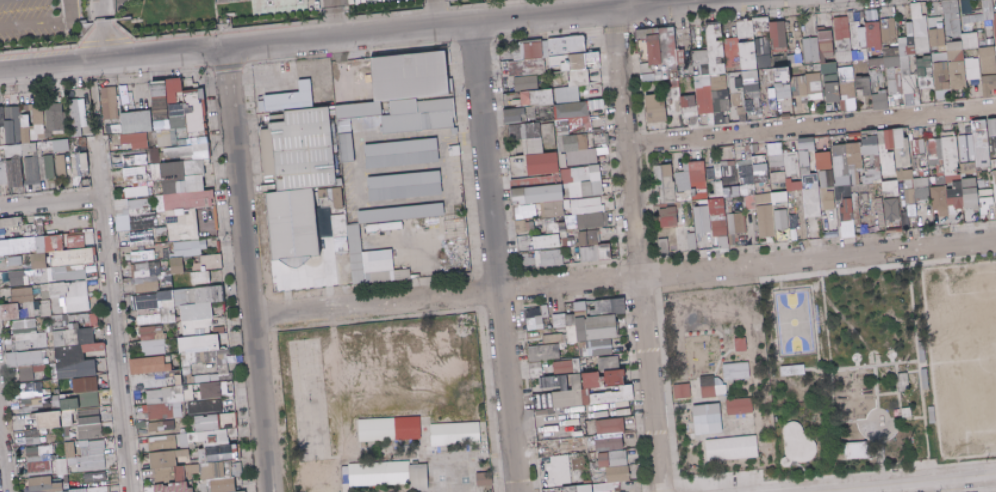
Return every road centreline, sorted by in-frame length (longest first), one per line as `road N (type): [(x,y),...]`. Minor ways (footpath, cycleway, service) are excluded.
road 1 (residential): [(611,9),(661,491)]
road 2 (tertiary): [(699,0),(221,46)]
road 3 (tertiary): [(470,23),(517,491)]
road 4 (tertiary): [(268,491),(221,46)]
road 5 (residential): [(129,491),(94,147)]
road 6 (tertiary): [(221,46),(0,70)]

